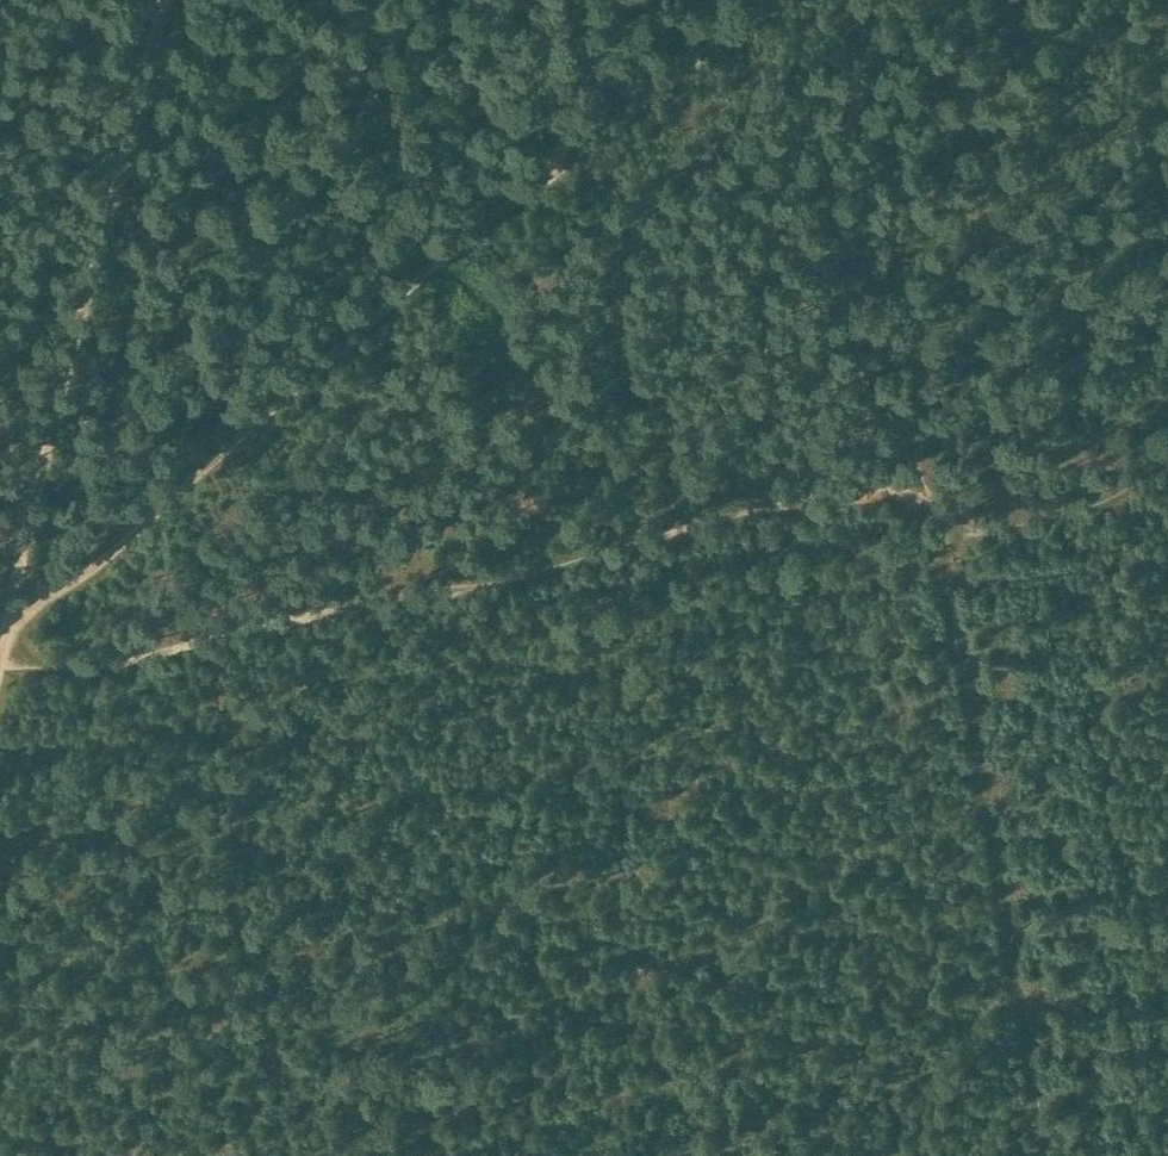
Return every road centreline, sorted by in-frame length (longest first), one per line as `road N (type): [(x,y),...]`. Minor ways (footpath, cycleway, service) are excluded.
road 1 (track): [(1167,464),(1109,504),(978,533),(885,494),(101,667),(0,658)]
road 2 (track): [(0,648),(759,0)]
road 3 (track): [(952,526),(944,565),(1054,1155)]
road 4 (track): [(159,43),(17,598),(0,634)]

